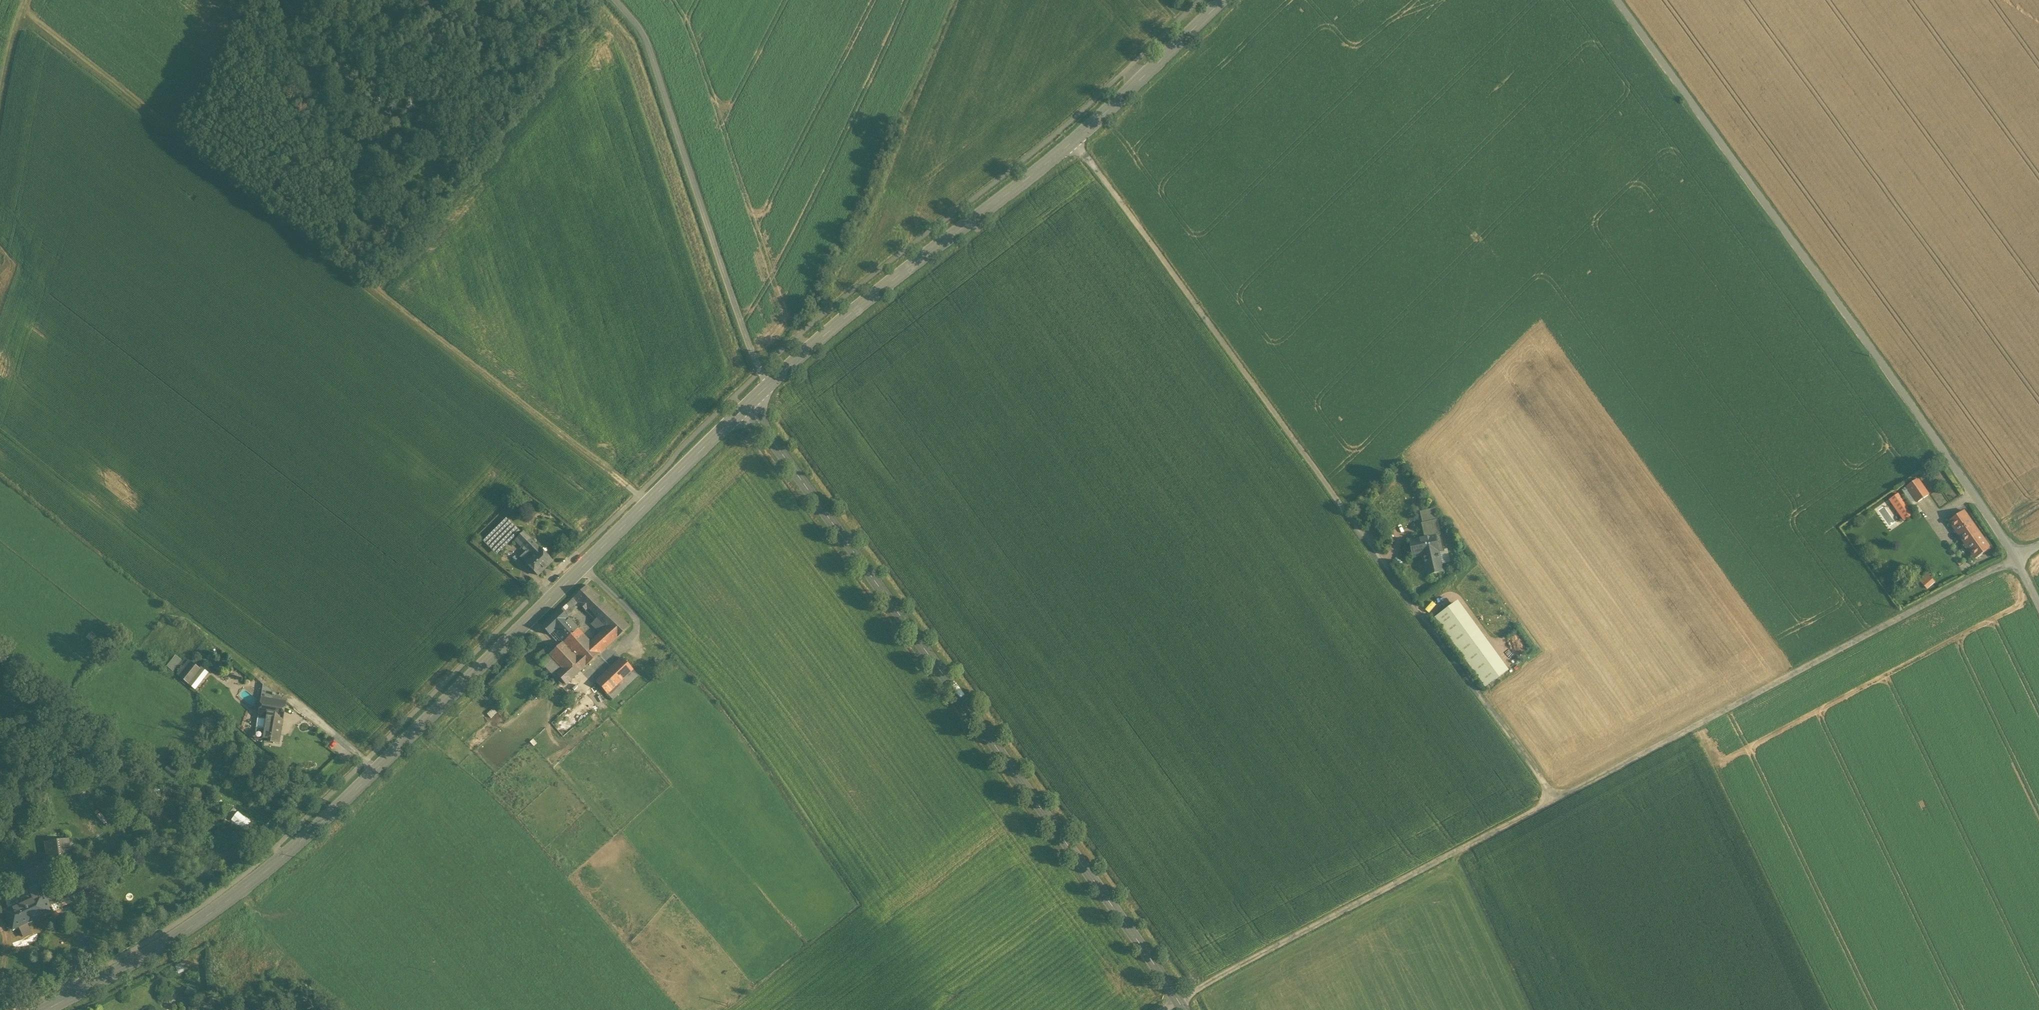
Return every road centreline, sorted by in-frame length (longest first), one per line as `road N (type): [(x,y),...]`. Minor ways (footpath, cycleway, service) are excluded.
road 1 (track): [(2016,558),(1161,1009)]
road 2 (secondary): [(744,408),(302,841),(216,912),(47,1009)]
road 3 (unclassified): [(1183,1009),(744,408)]
road 4 (unclassified): [(2016,558),(1614,0)]
road 5 (unclassified): [(1407,597),(1074,141)]
road 6 (secondary): [(1074,141),(854,310),(744,408)]
road 7 (track): [(760,372),(645,36),(616,0)]
road 8 (track): [(1556,799),(1407,597)]
road 9 (secondary): [(1223,0),(1074,141)]
road 10 (track): [(39,0),(0,142)]

